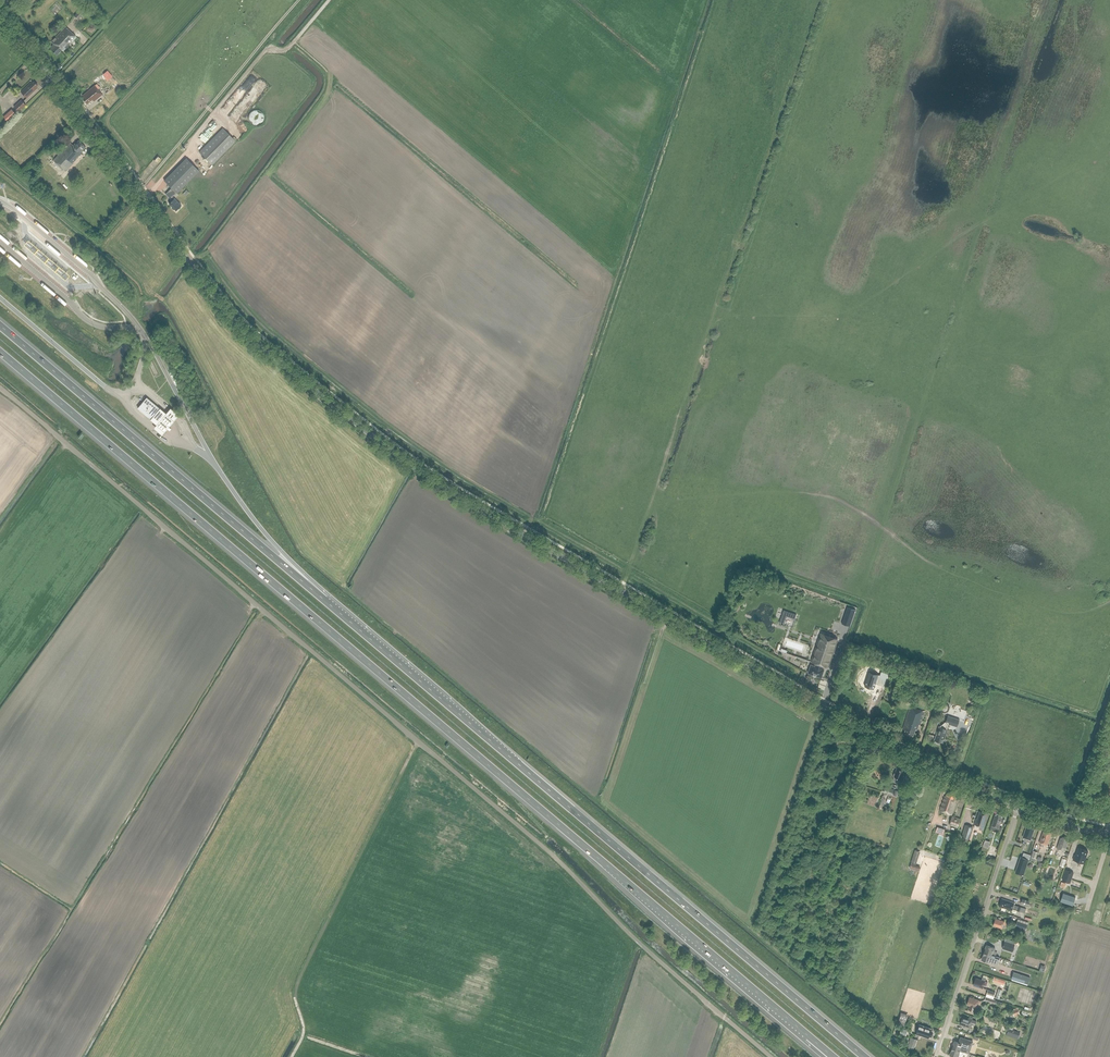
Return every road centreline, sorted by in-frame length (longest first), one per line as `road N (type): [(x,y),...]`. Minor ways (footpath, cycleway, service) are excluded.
road 1 (secondary): [(1019,807),(669,619),(432,481),(325,402),(220,308),(0,10)]
road 2 (motorway): [(0,354),(812,1039)]
road 3 (unclassified): [(771,1056),(560,861),(0,385)]
road 4 (motorway): [(864,1056),(326,602)]
road 5 (motorway): [(326,602),(0,325)]
road 6 (track): [(290,1056),(302,1031),(296,984),(416,740)]
road 7 (unclassified): [(936,1056),(1019,807)]
road 8 (motorway): [(326,602),(213,463)]

